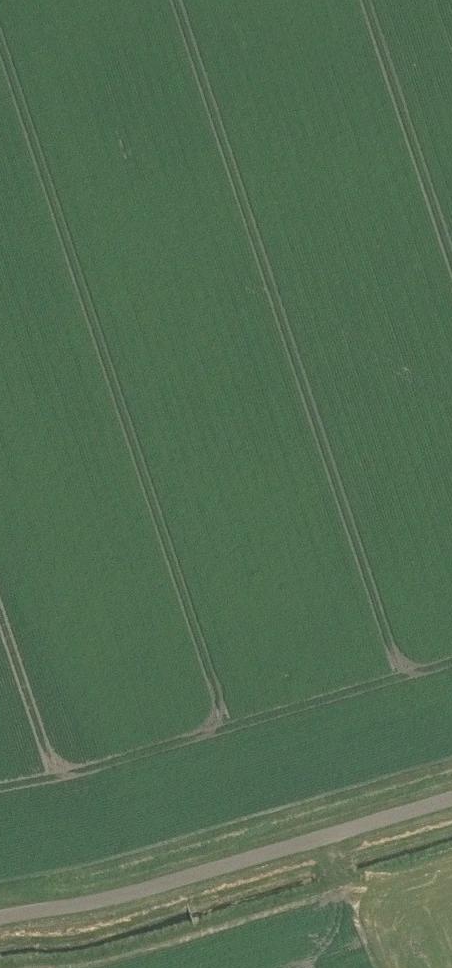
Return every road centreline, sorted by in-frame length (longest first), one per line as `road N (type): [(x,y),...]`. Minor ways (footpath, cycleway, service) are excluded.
road 1 (unclassified): [(0,918),(149,889),(451,799)]

